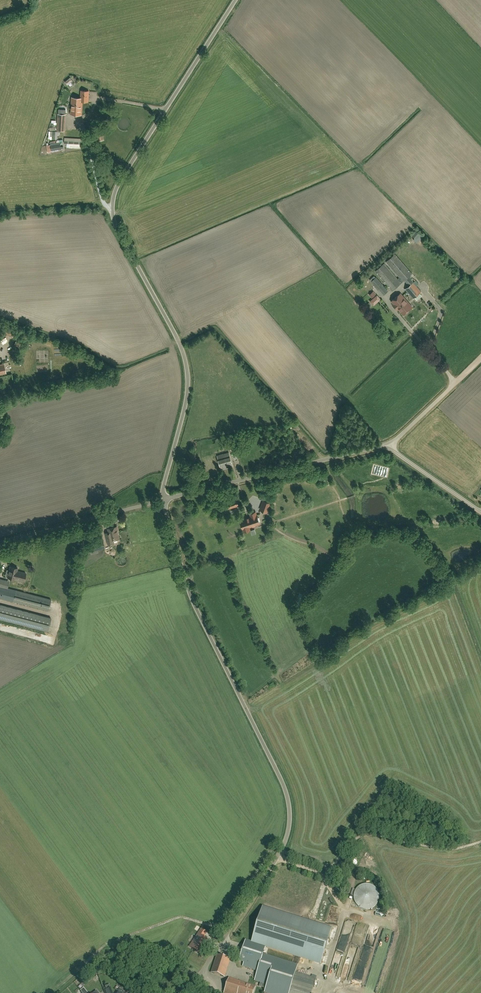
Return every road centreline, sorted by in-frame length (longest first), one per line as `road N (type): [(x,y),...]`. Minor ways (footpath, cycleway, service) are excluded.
road 1 (unclassified): [(163,500),(187,393),(186,363),(117,228),(113,200),(235,0)]
road 2 (unclassified): [(187,992),(277,857),(289,817),(280,779),(190,596),(163,500)]
road 3 (unclassified): [(163,500),(388,444)]
road 4 (unclassified): [(163,500),(0,543)]

